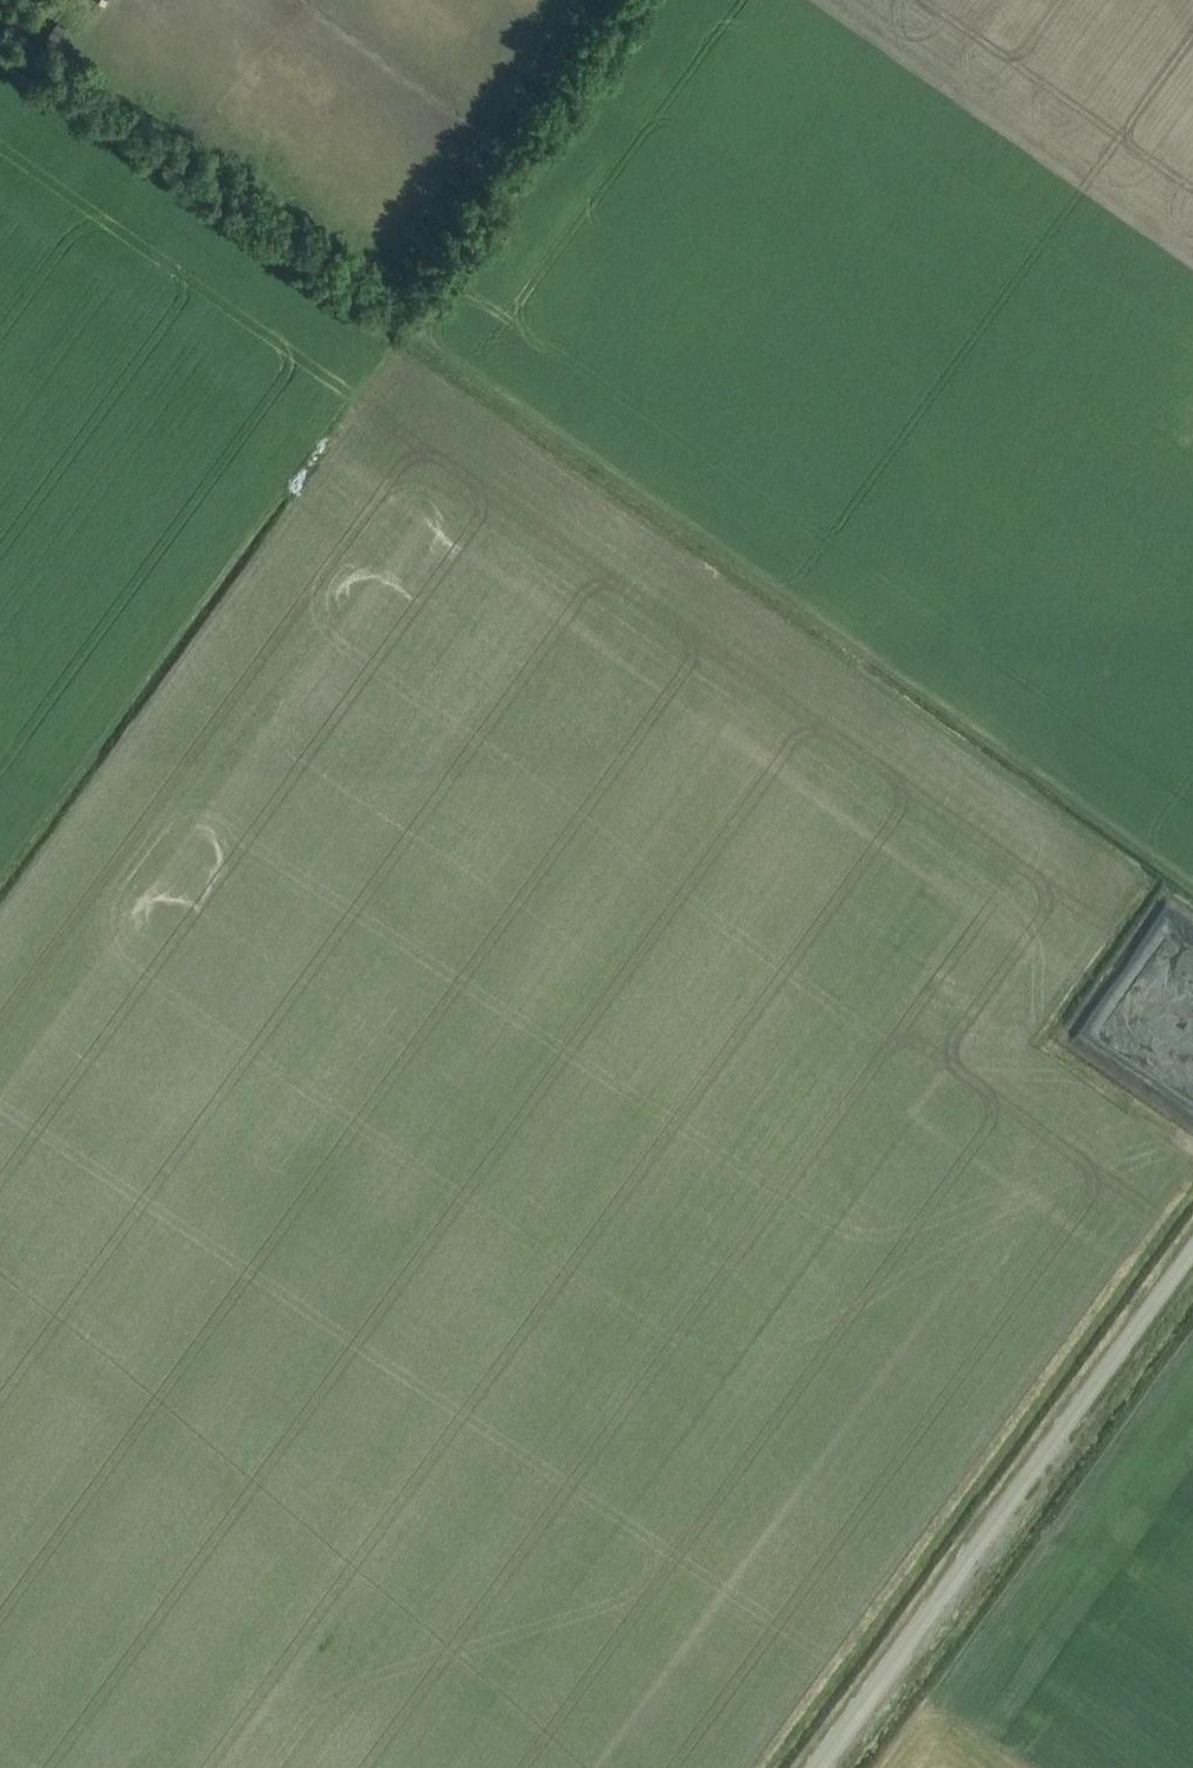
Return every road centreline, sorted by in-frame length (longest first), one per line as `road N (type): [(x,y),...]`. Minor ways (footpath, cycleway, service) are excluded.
road 1 (unclassified): [(813,1767),(1192,1249)]

